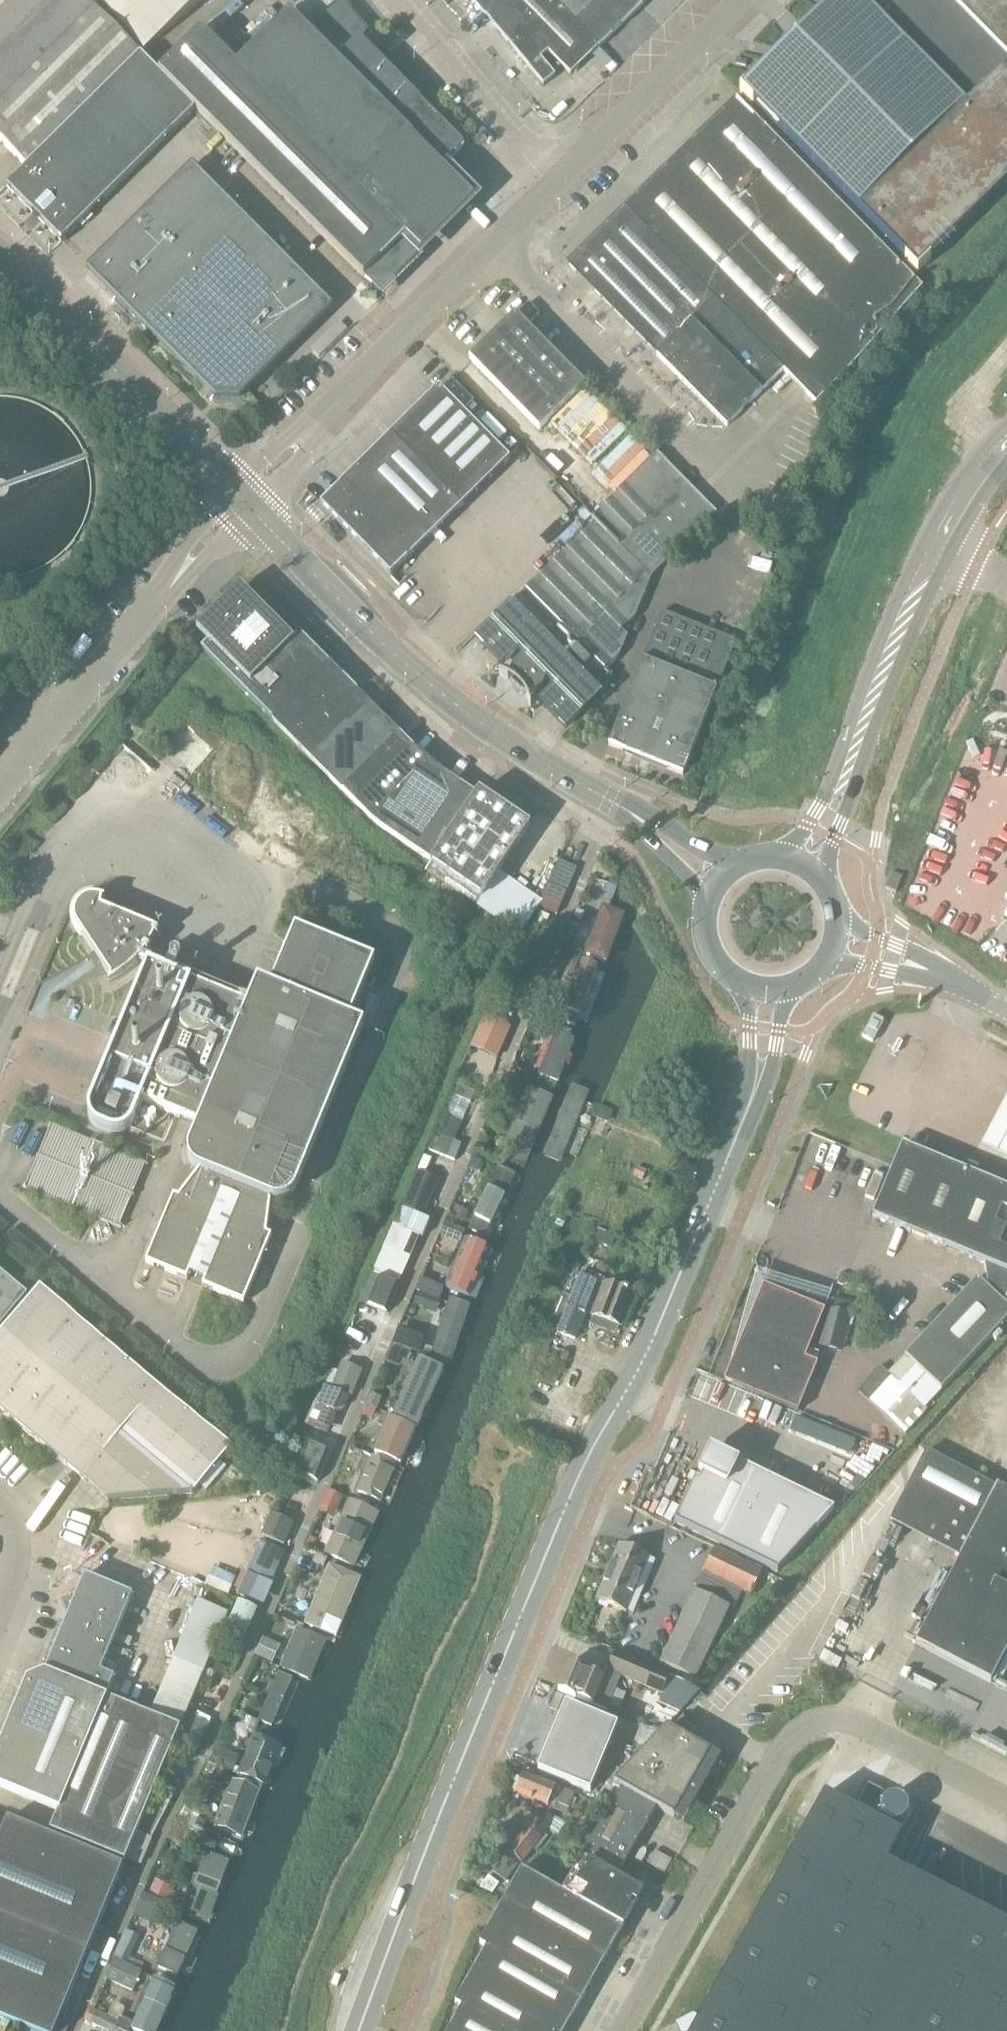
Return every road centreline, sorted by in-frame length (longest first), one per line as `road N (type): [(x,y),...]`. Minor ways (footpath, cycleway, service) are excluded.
road 1 (unclassified): [(75,2030),(333,1472),(616,803)]
road 2 (primary): [(367,2030),(541,1569),(740,1140)]
road 3 (unclassified): [(618,2030),(796,1732),(845,1723),(1006,1811)]
road 4 (primary): [(616,803),(520,752),(449,696),(236,503)]
road 5 (primary): [(804,863),(947,529),(1006,448)]
road 6 (unclassified): [(236,503),(501,239)]
road 7 (unclassified): [(0,791),(236,503)]
road 8 (primary): [(236,503),(0,249)]
road 9 (unclassified): [(501,239),(715,465)]
road 10 (unclassified): [(557,184),(748,0)]
road 11 (unclassified): [(557,184),(403,0)]
road 12 (primary): [(736,985),(749,1050),(740,1140)]
road 13 (primary): [(740,1140),(788,992)]
road 14 (primary): [(738,864),(616,803)]
road 15 (primary): [(616,803),(705,905)]

